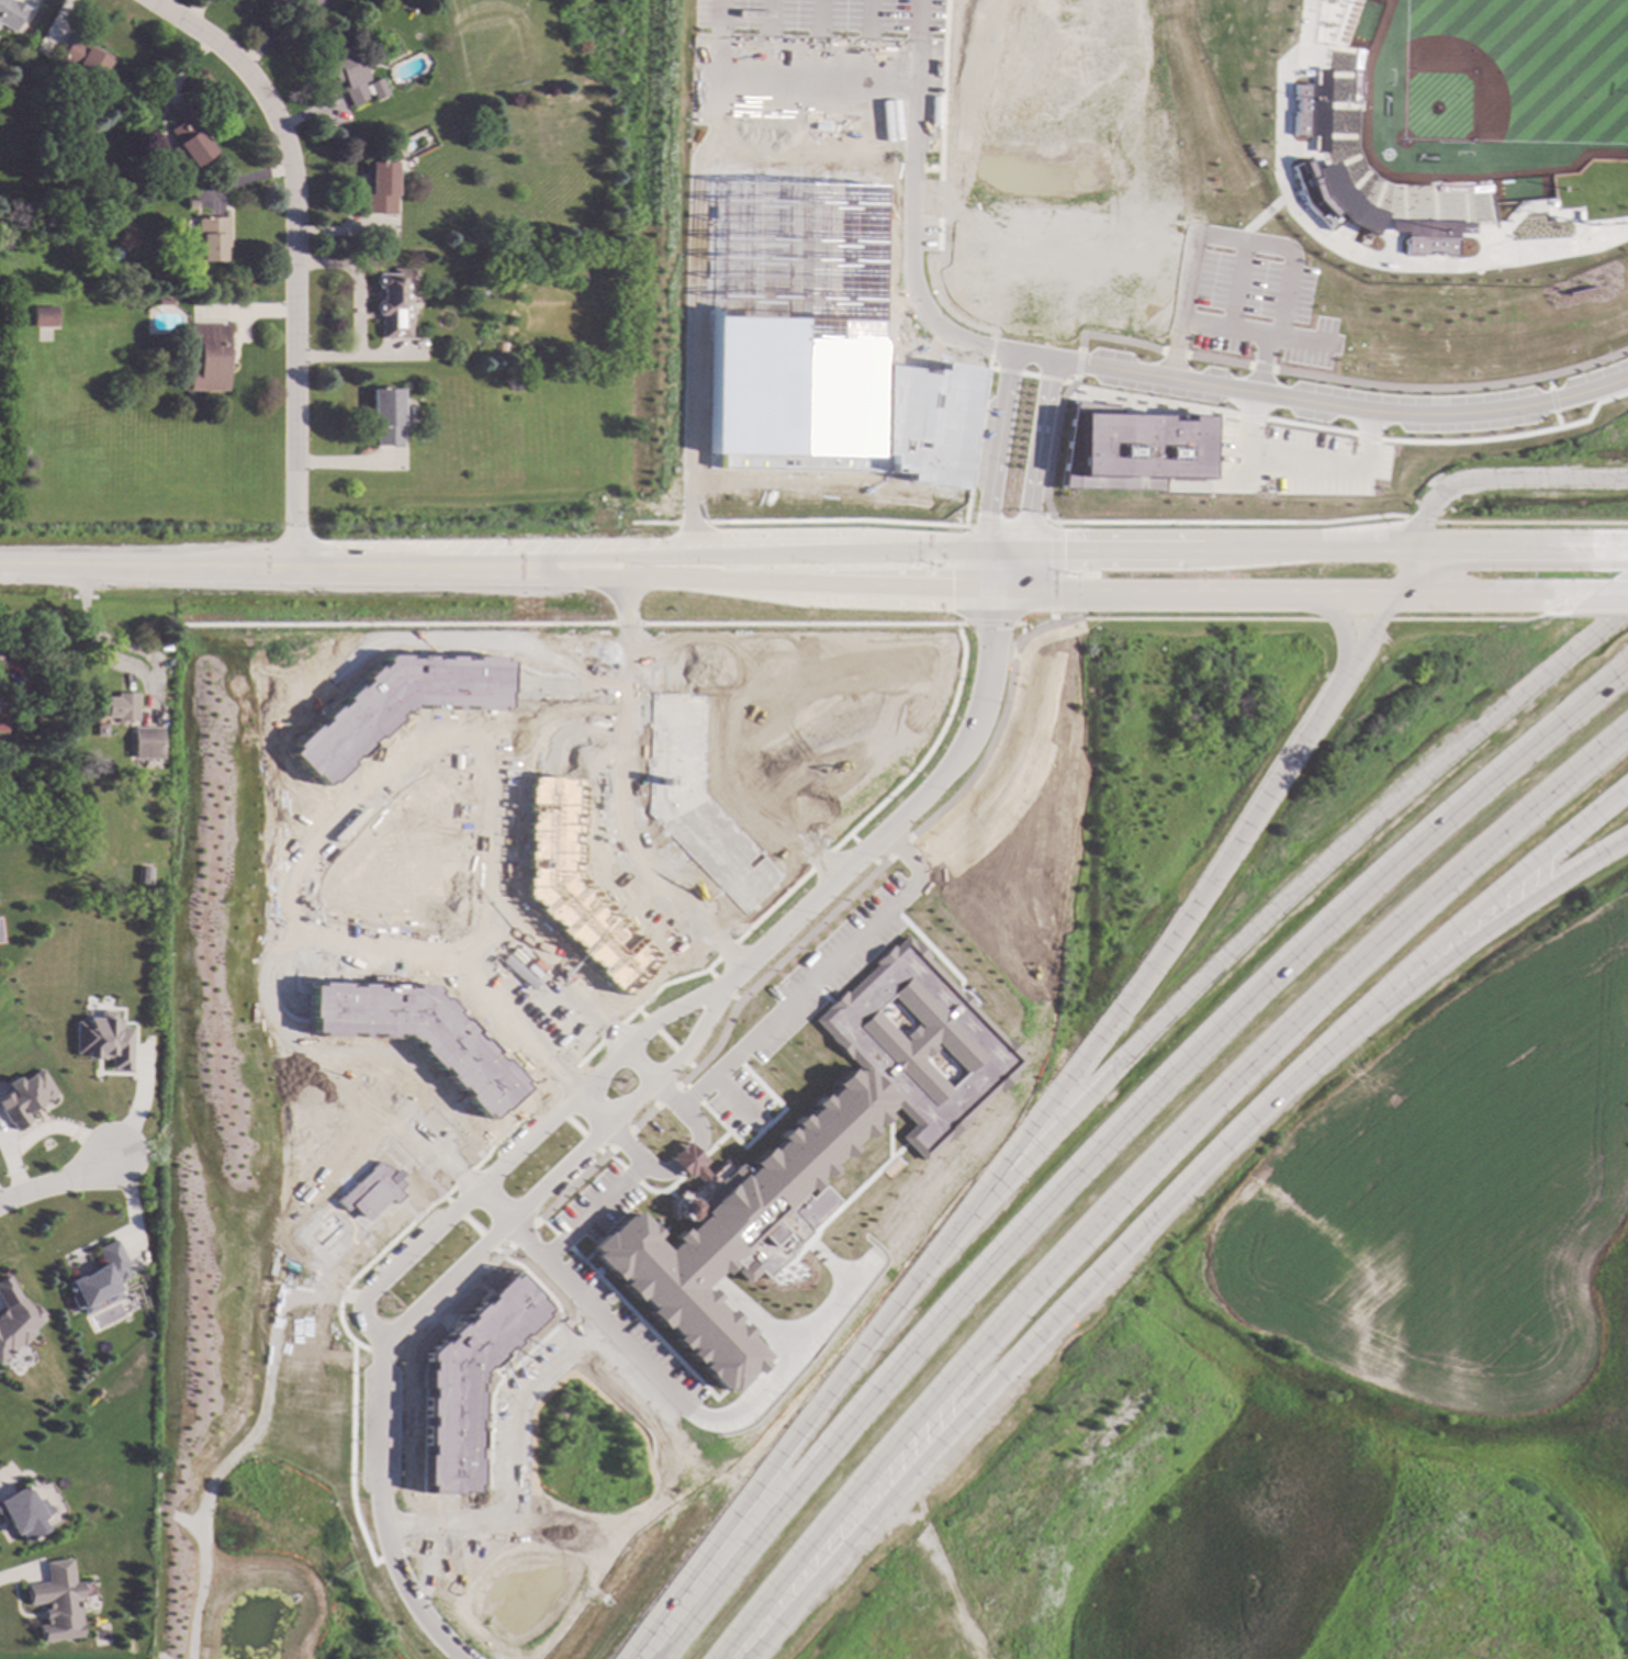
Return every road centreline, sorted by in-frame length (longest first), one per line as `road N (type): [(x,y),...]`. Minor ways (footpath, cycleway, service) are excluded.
road 1 (trunk): [(1627,674),(1331,921),(1155,1088),(773,1502),(640,1658)]
road 2 (trunk): [(1391,599),(1159,971),(837,1379),(635,1658)]
road 3 (trunk): [(730,1658),(796,1572),(1257,1066),(1627,736)]
road 4 (trunk): [(1627,618),(1198,988),(958,1225)]
road 5 (trunk): [(796,1572),(1392,990)]
road 6 (secondary): [(1627,547),(1023,549)]
road 7 (secondary): [(984,550),(397,570)]
road 8 (residential): [(1627,378),(1552,402),(1433,415),(1051,361)]
road 9 (secondary): [(397,570),(981,586)]
road 10 (residential): [(721,987),(656,1017),(364,1298),(363,1323),(381,1344)]
road 11 (residential): [(381,1344),(686,1051),(721,987)]
road 12 (residential): [(721,987),(945,771),(977,715),(995,624)]
road 13 (residential): [(282,132),(293,184),(293,567)]
road 14 (secondary): [(397,570),(0,565)]
road 15 (secondary): [(1018,587),(1391,599)]
road 16 (residential): [(462,1658),(414,1606),(383,1532),(381,1344)]
road 17 (trunk): [(1392,990),(1627,791)]
road 18 (trunk): [(1627,479),(1475,480),(1441,491),(1391,599)]
road 19 (trunk): [(1392,990),(1627,842)]
road 20 (residential): [(1009,355),(984,550)]
road 21 (secondary): [(1391,599),(1587,599)]
road 22 (residential): [(1023,549),(1051,361)]
road 23 (residential): [(282,132),(205,34),(152,0)]
road 24 (residential): [(0,1200),(122,1159)]

